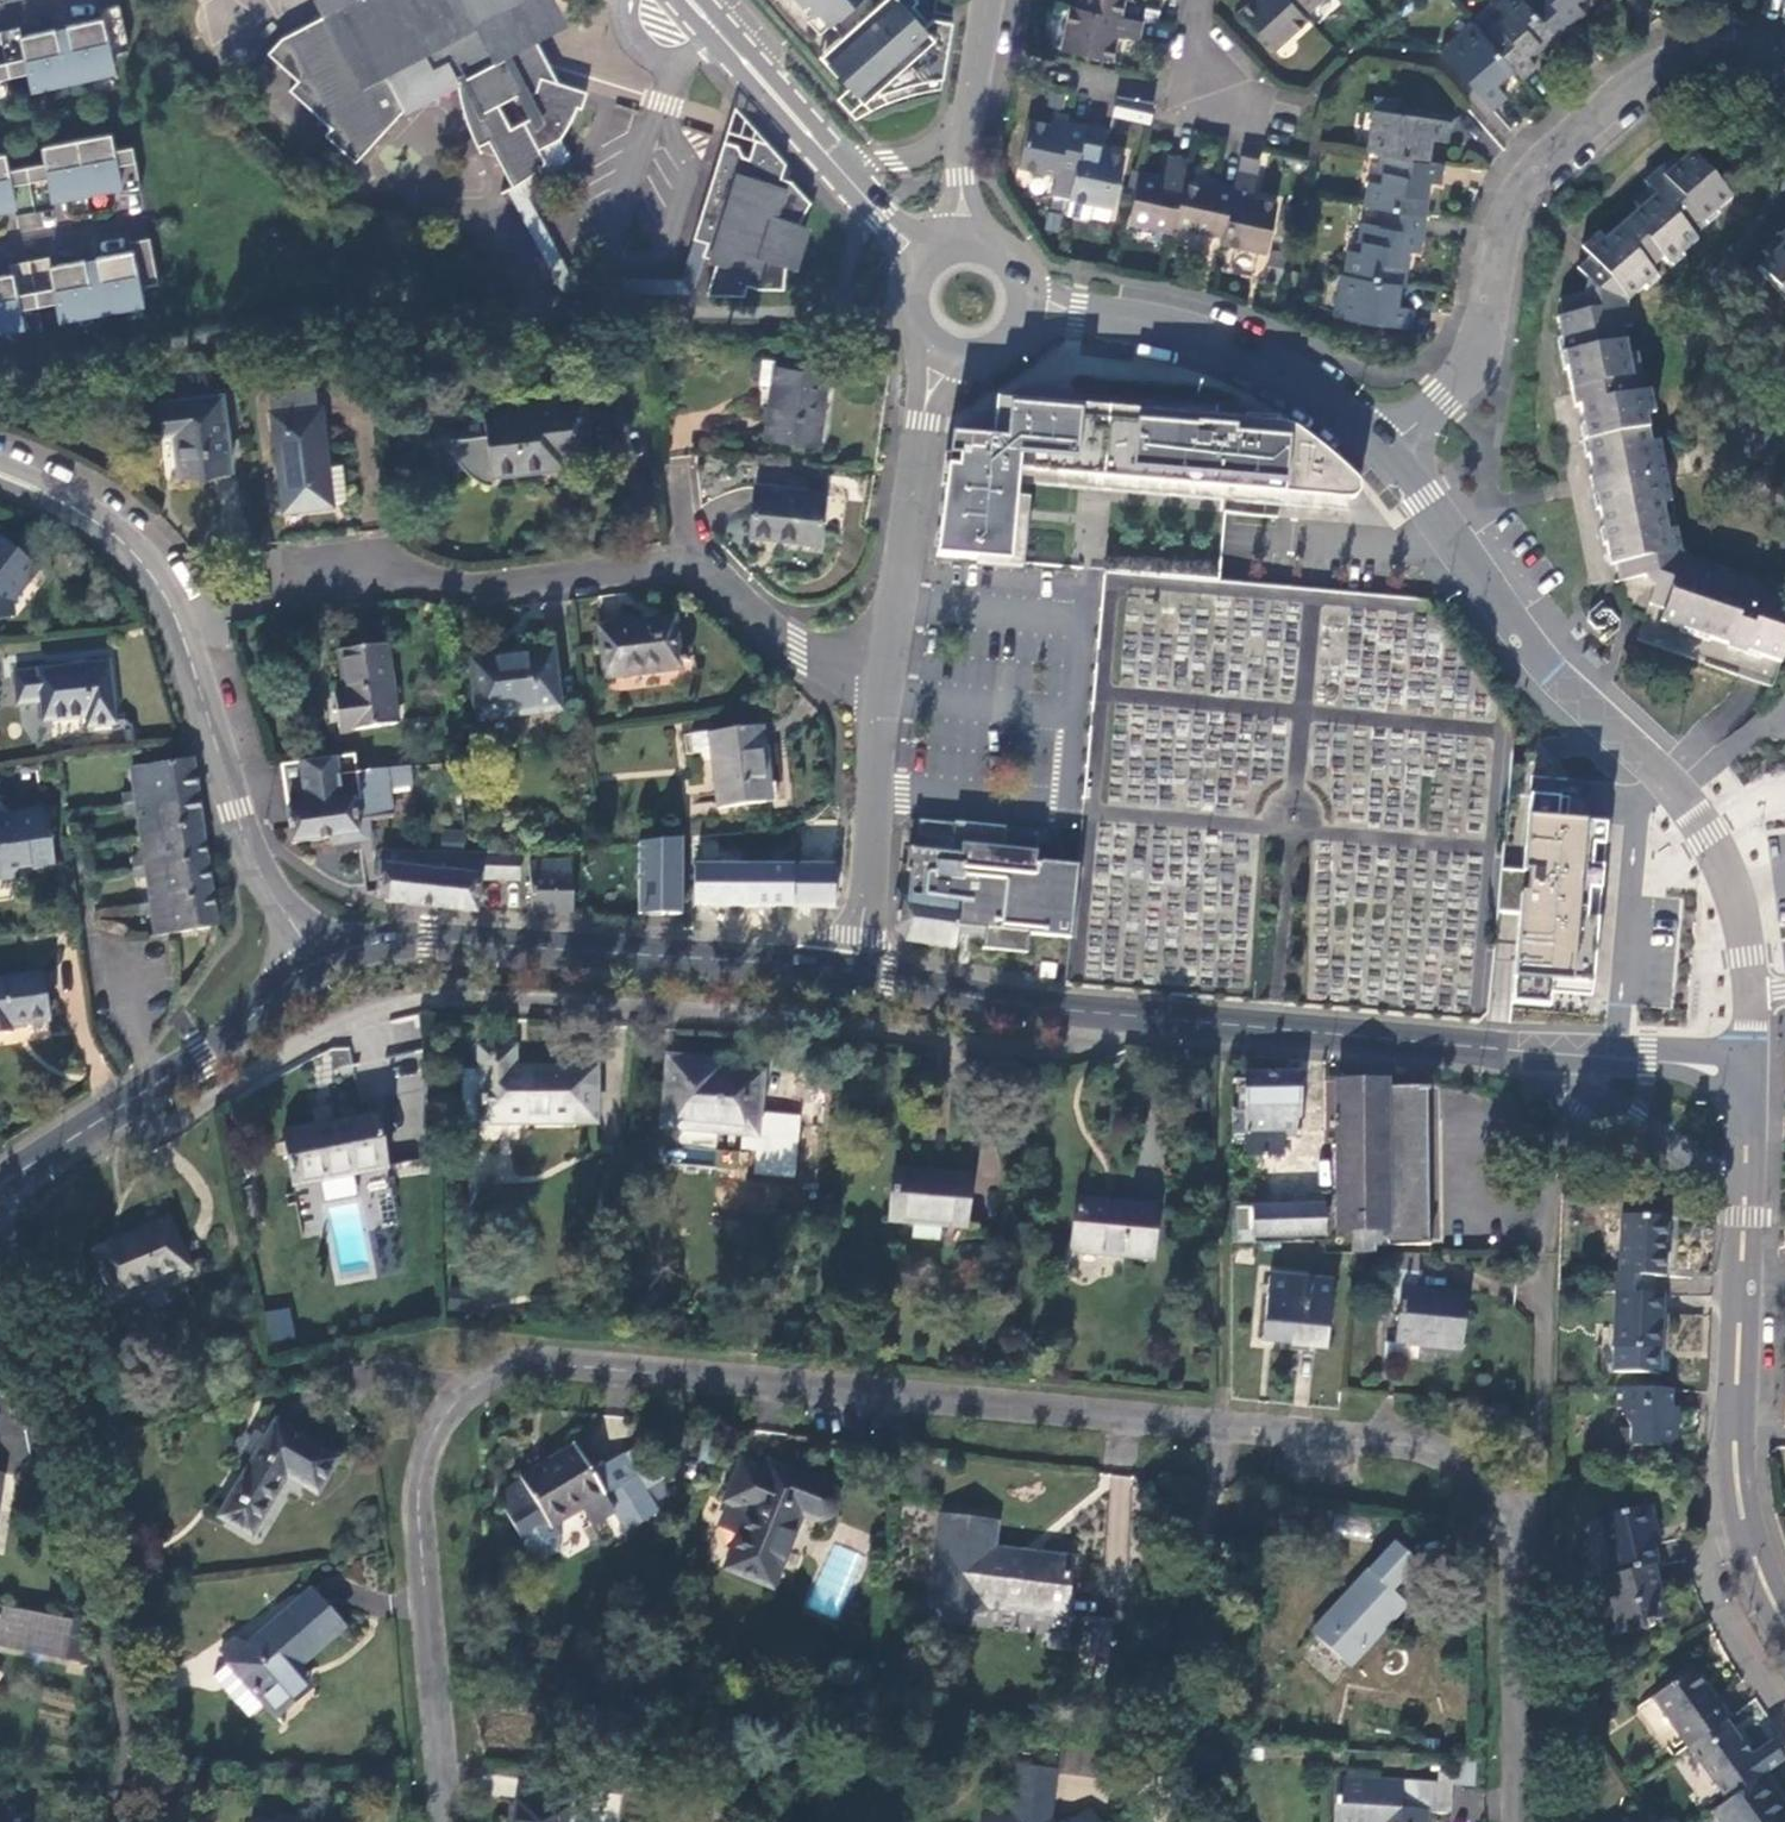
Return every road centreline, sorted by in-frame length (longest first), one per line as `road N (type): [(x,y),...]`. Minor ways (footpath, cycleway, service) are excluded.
road 1 (residential): [(1518,1821),(1512,1540),(1487,1493),(1436,1452),(536,1364),(469,1391),(445,1415),(423,1466),(437,1821)]
road 2 (secondary): [(857,974),(1047,1009),(1461,1044),(1749,1056)]
road 3 (residential): [(1751,1000),(1732,890),(1705,842),(1662,780),(1474,576),(1424,499),(1368,438)]
road 4 (secondary): [(0,472),(130,548),(178,614),(240,812),(315,966)]
road 5 (residential): [(883,680),(797,649),(701,573),(467,588),(399,576),(313,583)]
road 6 (secondary): [(315,966),(372,942),(424,940),(857,974)]
road 7 (secondary): [(1745,1524),(1734,1431),(1749,1056)]
road 8 (residential): [(1490,311),(1505,228),(1531,164),(1664,49),(1732,31),(1784,43)]
road 9 (tertiary): [(315,966),(202,1053),(0,1184)]
road 10 (tertiary): [(857,974),(883,680)]
road 11 (residential): [(1368,438),(1234,349),(1125,322)]
road 12 (tertiary): [(883,680),(924,412)]
road 13 (residential): [(1745,1524),(1708,1568),(1749,1658),(1784,1713)]
road 14 (residential): [(689,0),(830,158)]
road 15 (residential): [(1490,311),(1448,390),(1368,438)]
road 16 (residential): [(1198,0),(1182,86),(1270,105)]
road 17 (tertiary): [(968,120),(945,142),(910,156),(830,158)]
road 18 (tertiary): [(968,120),(988,0)]

